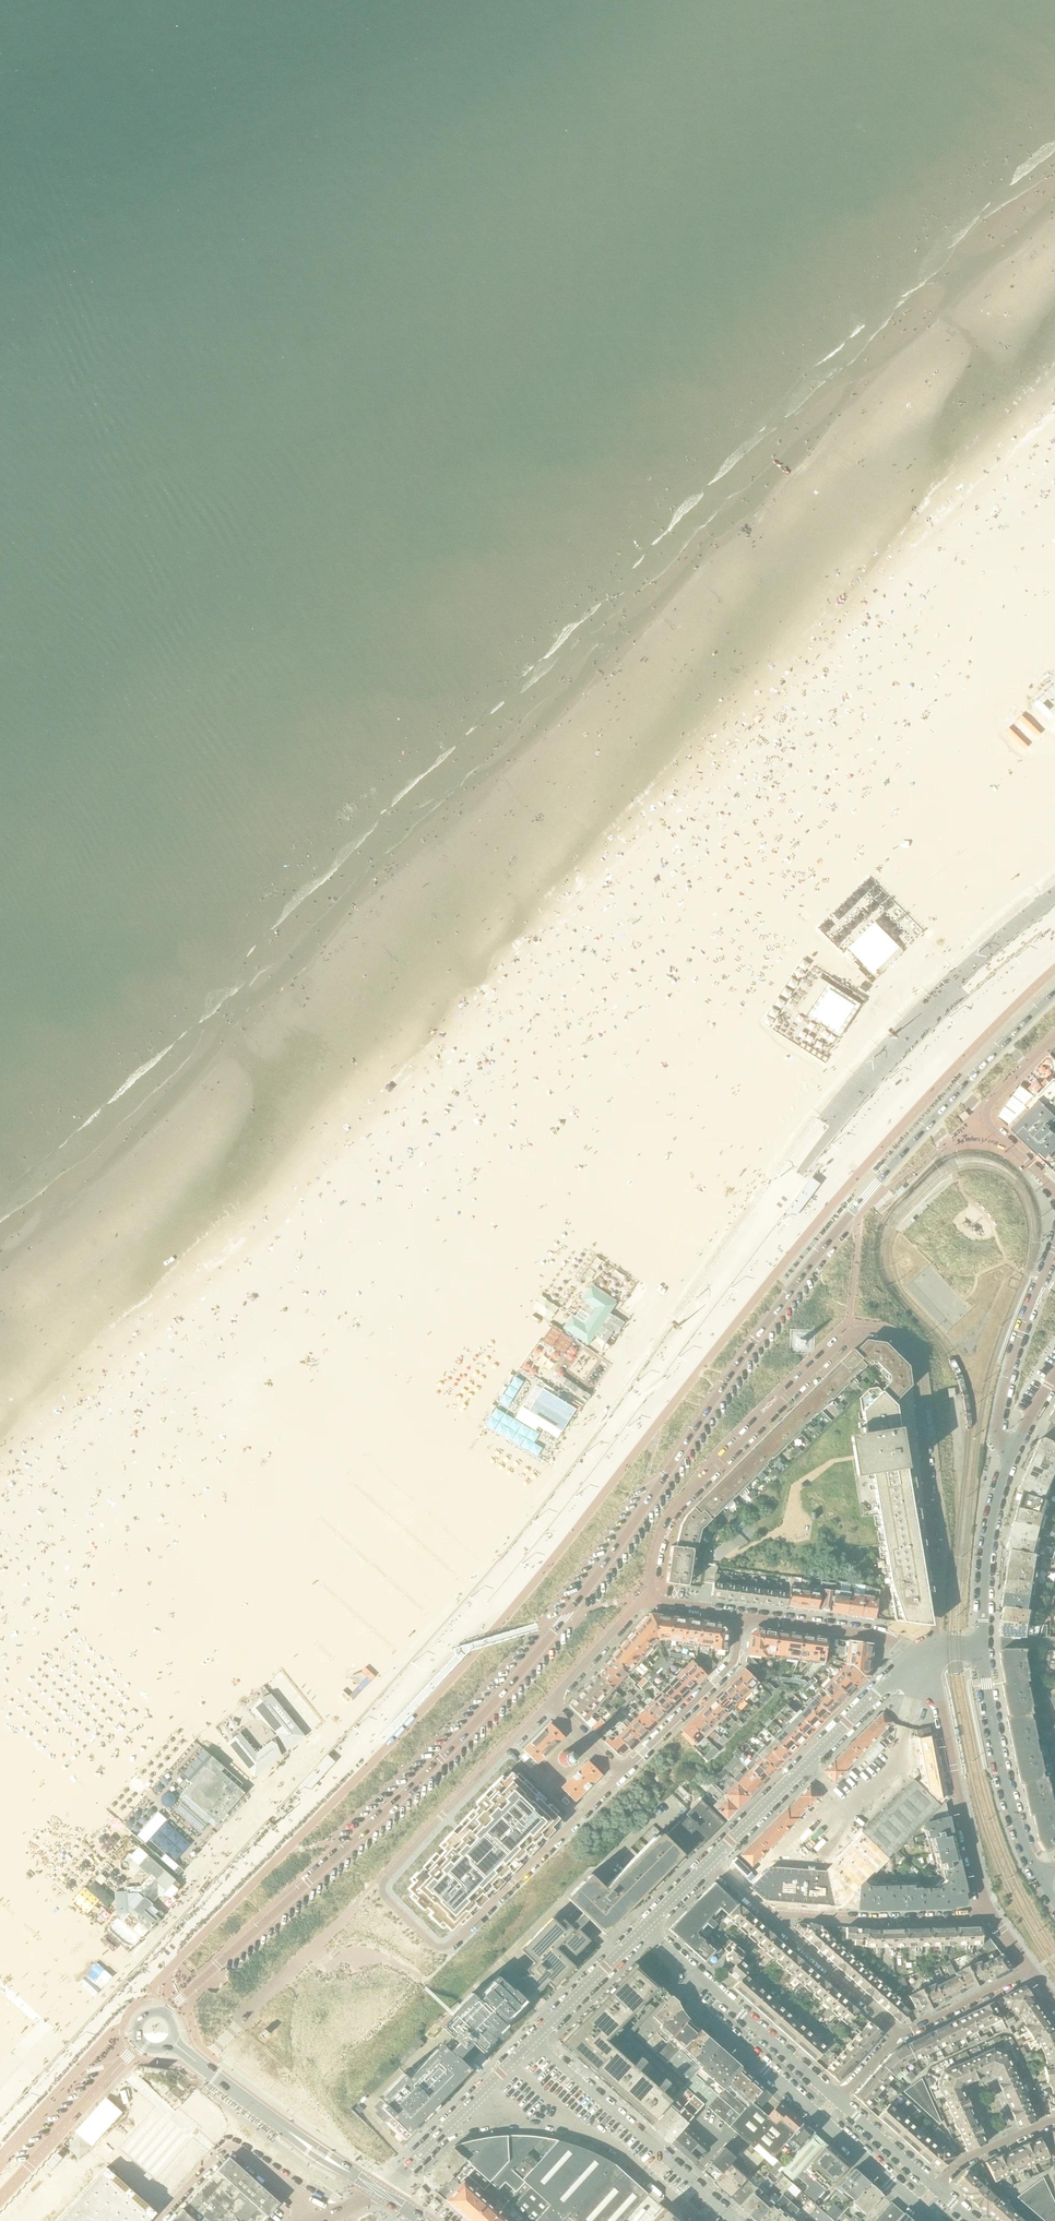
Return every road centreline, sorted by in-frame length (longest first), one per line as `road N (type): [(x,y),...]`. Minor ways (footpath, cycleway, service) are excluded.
road 1 (residential): [(1054,991),(849,1215),(514,1681),(441,1759),(164,2013)]
road 2 (residential): [(649,1599),(656,1546),(681,1503),(847,1336),(872,1328),(901,1343),(917,1372),(938,1648)]
road 3 (residential): [(735,2220),(533,2038)]
road 4 (residential): [(381,2194),(171,2040)]
road 5 (residential): [(708,1864),(888,1682)]
road 6 (residential): [(1038,1882),(1003,1778),(983,1644)]
road 7 (residential): [(991,1921),(936,1690)]
road 8 (residential): [(762,1913),(991,1921)]
road 9 (residential): [(332,2213),(313,2210),(228,2145),(159,2220)]
road 10 (residential): [(1012,1452),(998,1423),(1054,1245)]
road 11 (residential): [(0,2199),(141,2040)]
road 12 (residential): [(1054,1191),(986,1115),(1054,1035)]
road 13 (residential): [(741,1616),(735,1660),(621,1774)]
road 14 (residential): [(692,1974),(699,2012),(820,2119)]
road 15 (residential): [(983,1644),(982,1568),(1012,1452)]
road 16 (residential): [(838,2100),(692,1974)]
road 17 (residential): [(899,2035),(762,1913)]
road 18 (residential): [(914,1660),(870,1634),(741,1616)]
road 19 (residential): [(533,2038),(646,1926)]
road 20 (residential): [(575,2126),(605,2140),(697,2220)]
road 21 (residential): [(899,2035),(1030,1971)]
road 22 (residential): [(550,1702),(637,1604),(649,1599)]
road 23 (residential): [(937,2190),(959,2167),(1054,2124)]
road 24 (residential): [(820,2119),(921,2208)]
road 25 (residential): [(937,2190),(838,2100)]
road 26 (residential): [(444,2130),(501,2116),(575,2126)]

